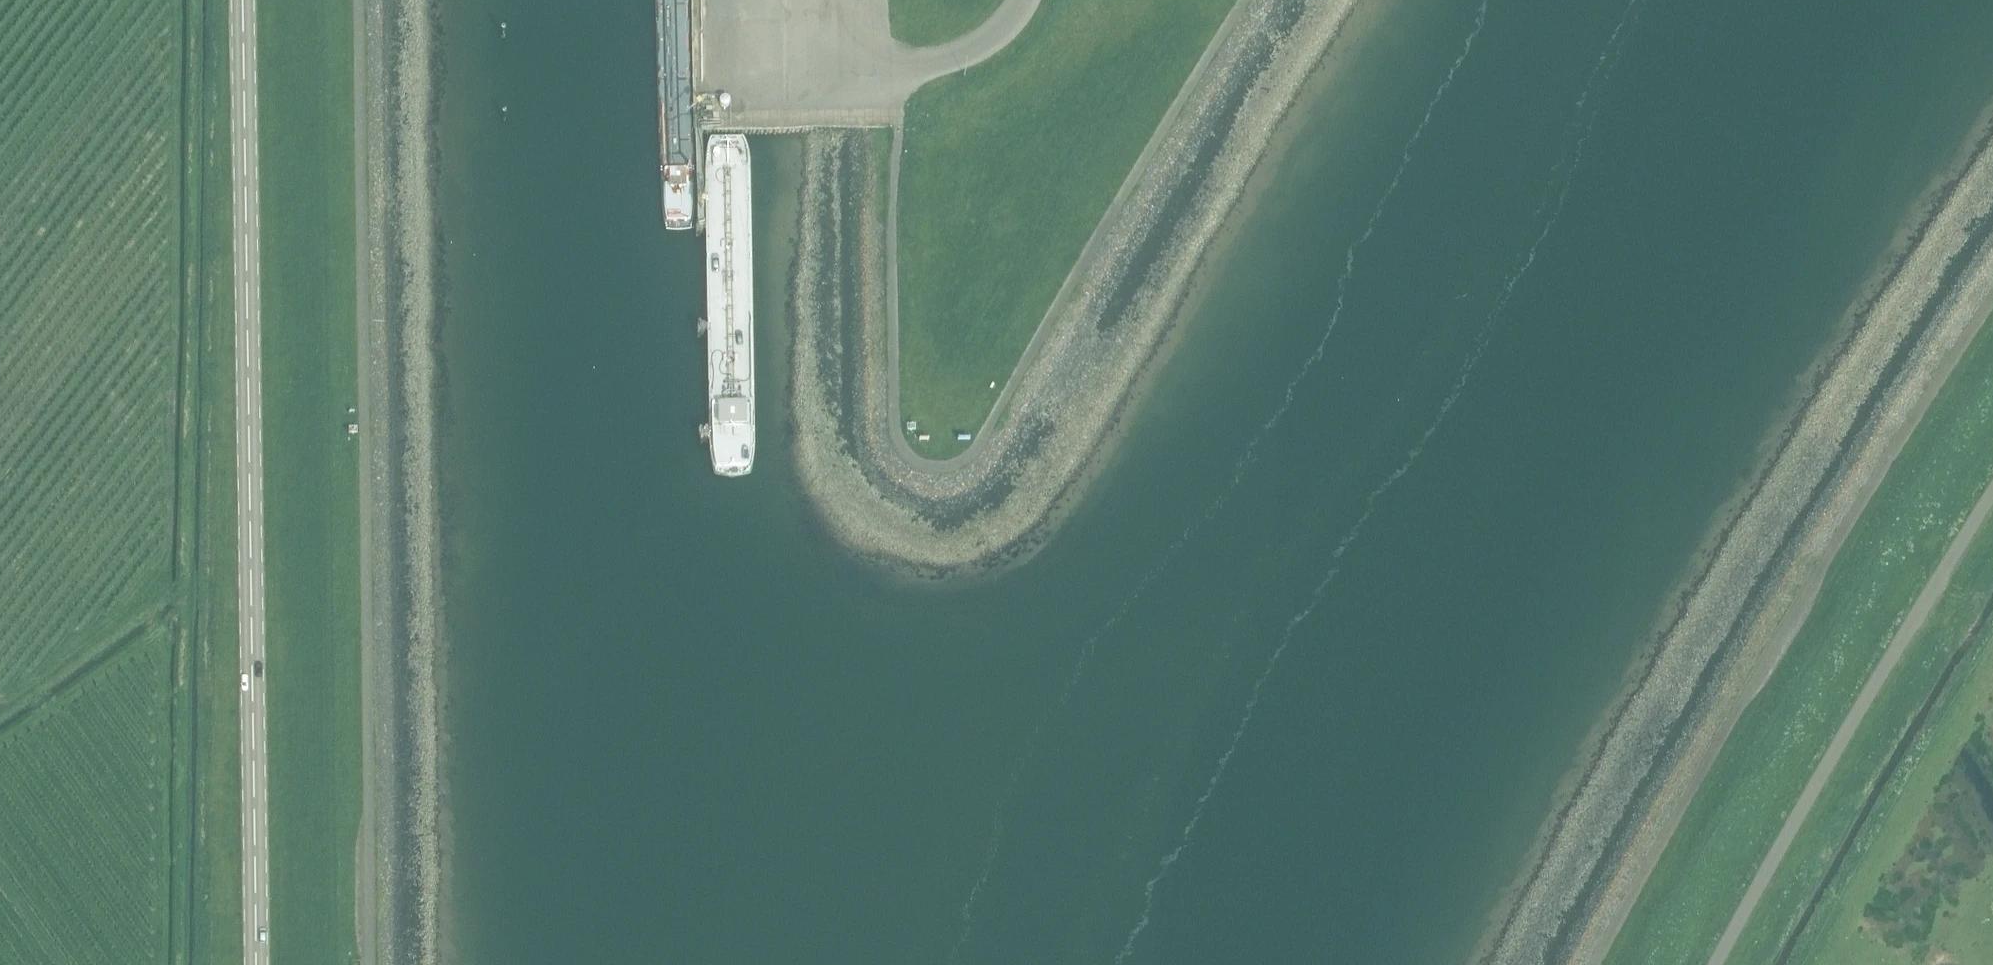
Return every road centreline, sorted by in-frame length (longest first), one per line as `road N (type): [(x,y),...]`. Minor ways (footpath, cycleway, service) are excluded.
road 1 (secondary): [(243,0),(256,964)]
road 2 (unclassified): [(1712,964),(1992,495)]
road 3 (unclassified): [(1024,0),(977,46),(903,70),(845,75)]

